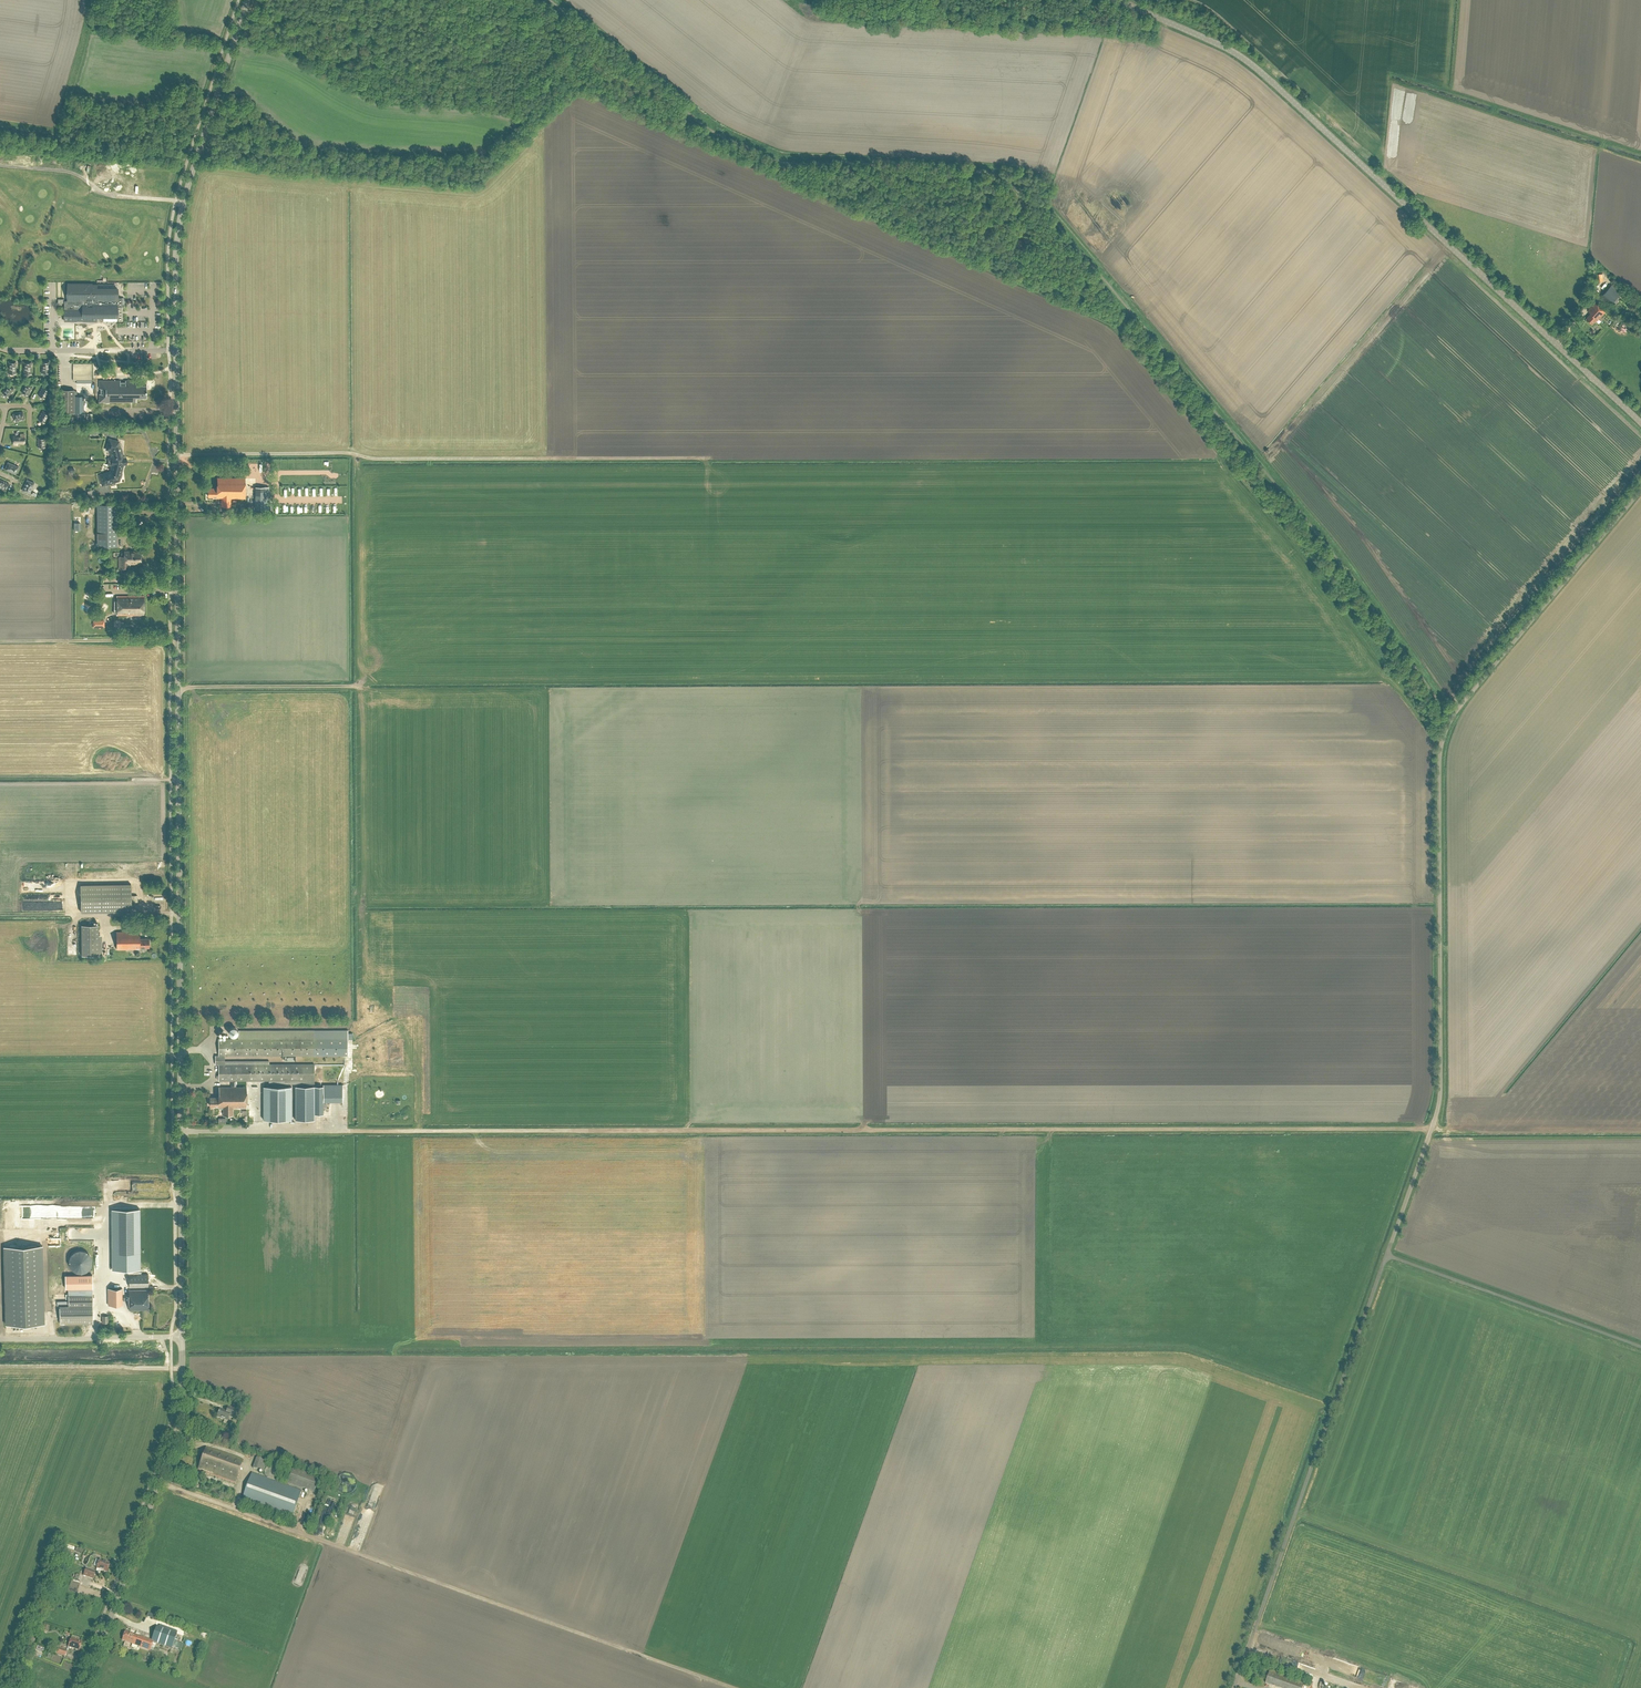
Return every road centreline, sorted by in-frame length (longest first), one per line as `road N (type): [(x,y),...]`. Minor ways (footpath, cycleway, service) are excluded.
road 1 (track): [(172,1130),(1432,1128)]
road 2 (tertiary): [(182,1335),(176,455)]
road 3 (unclassified): [(1386,1256),(1439,1099),(1442,741),(1461,705),(1640,490)]
road 4 (tertiary): [(1640,422),(1246,60),(1117,0)]
road 5 (track): [(731,1687),(159,1482)]
road 6 (unclassified): [(706,458),(176,455)]
road 7 (tertiary): [(176,455),(179,221),(247,0)]
road 8 (unclassified): [(1234,1687),(1386,1256)]
road 9 (tertiary): [(85,1687),(176,1432),(182,1335)]
road 10 (unclassified): [(1640,1347),(1386,1256)]
road 11 (track): [(1640,1129),(1432,1128)]
road 12 (track): [(178,689),(362,687)]
road 13 (unclassified): [(182,1335),(0,1337)]
road 14 (track): [(178,639),(0,640)]

